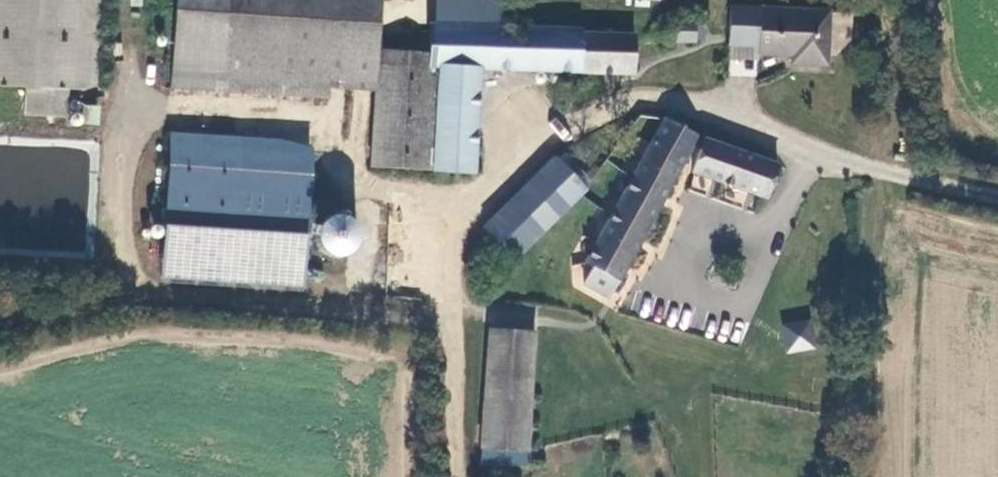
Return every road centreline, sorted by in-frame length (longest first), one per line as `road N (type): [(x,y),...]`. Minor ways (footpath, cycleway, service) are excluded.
road 1 (track): [(458,476),(448,317),(133,302),(0,323)]
road 2 (unclassified): [(459,211),(507,165),(608,103),(733,117),(847,161),(997,198)]
road 3 (unclassified): [(134,118),(201,110),(278,121),(328,148),(382,193),(459,211)]

